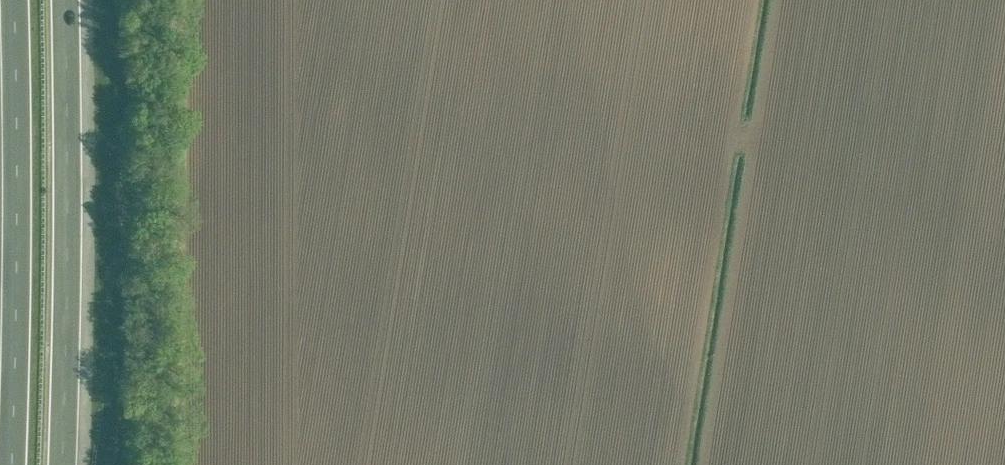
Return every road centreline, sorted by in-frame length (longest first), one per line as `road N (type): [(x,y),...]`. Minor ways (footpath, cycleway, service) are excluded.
road 1 (motorway): [(64,464),(68,0)]
road 2 (motorway): [(12,0),(11,464)]

